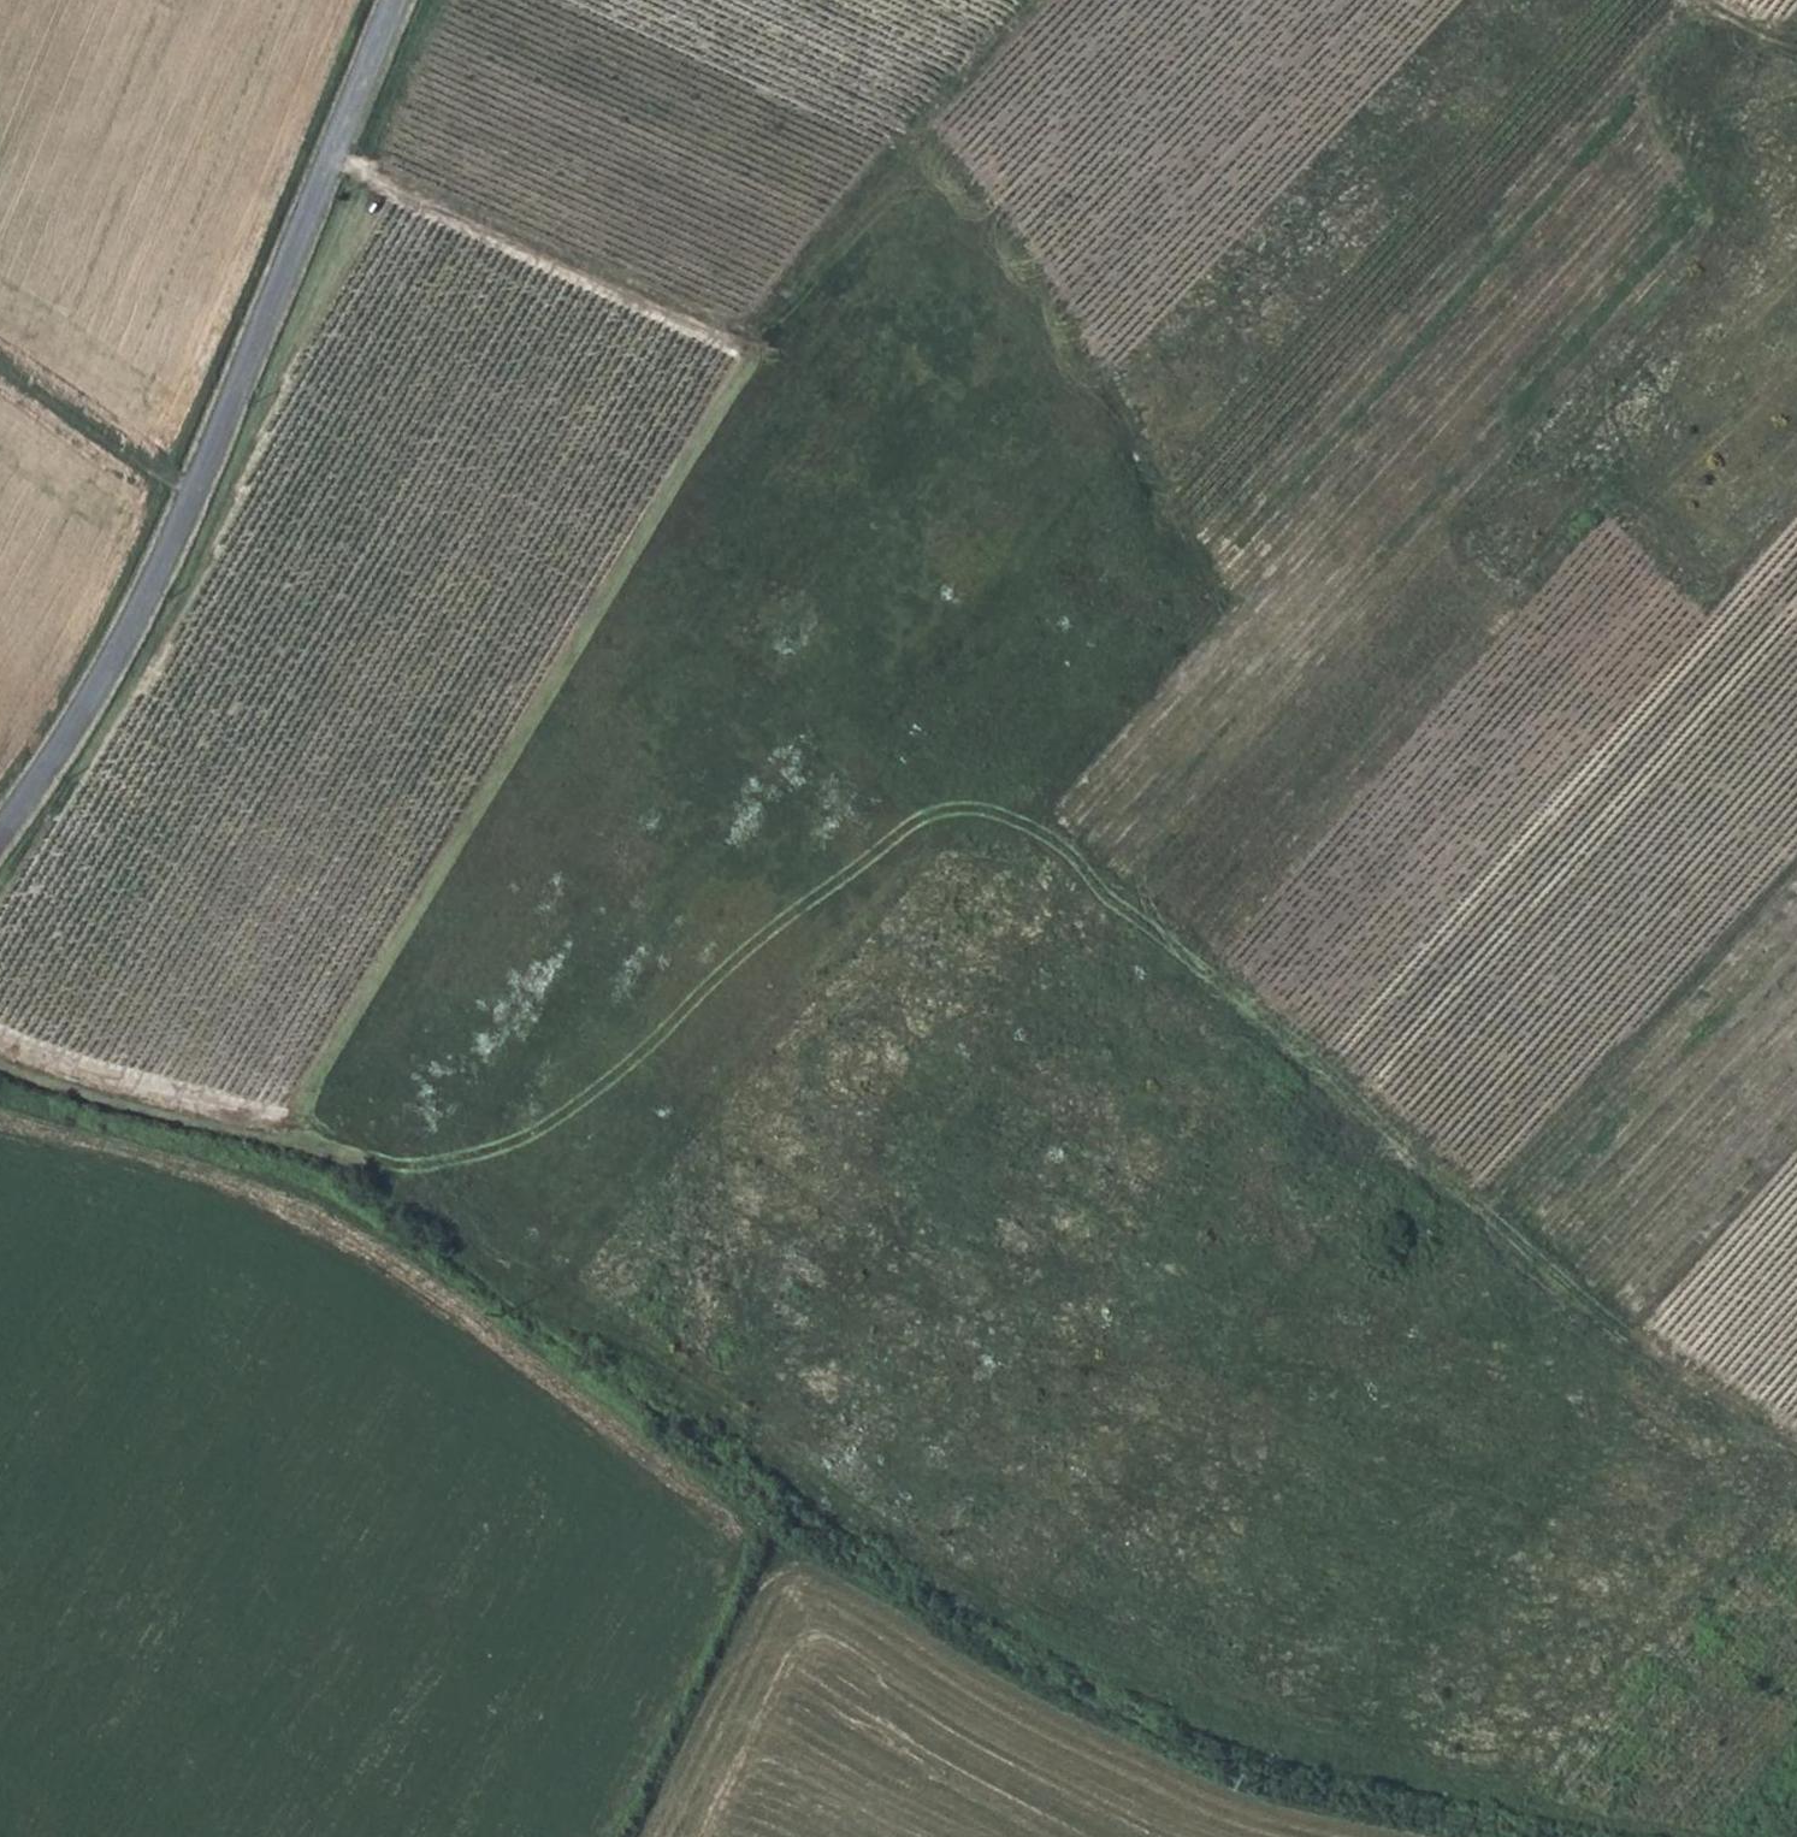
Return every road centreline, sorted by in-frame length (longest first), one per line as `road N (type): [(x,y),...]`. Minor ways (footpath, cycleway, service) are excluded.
road 1 (unclassified): [(399,0),(145,598),(0,836)]
road 2 (track): [(332,159),(739,335)]
road 3 (track): [(192,496),(0,364)]

